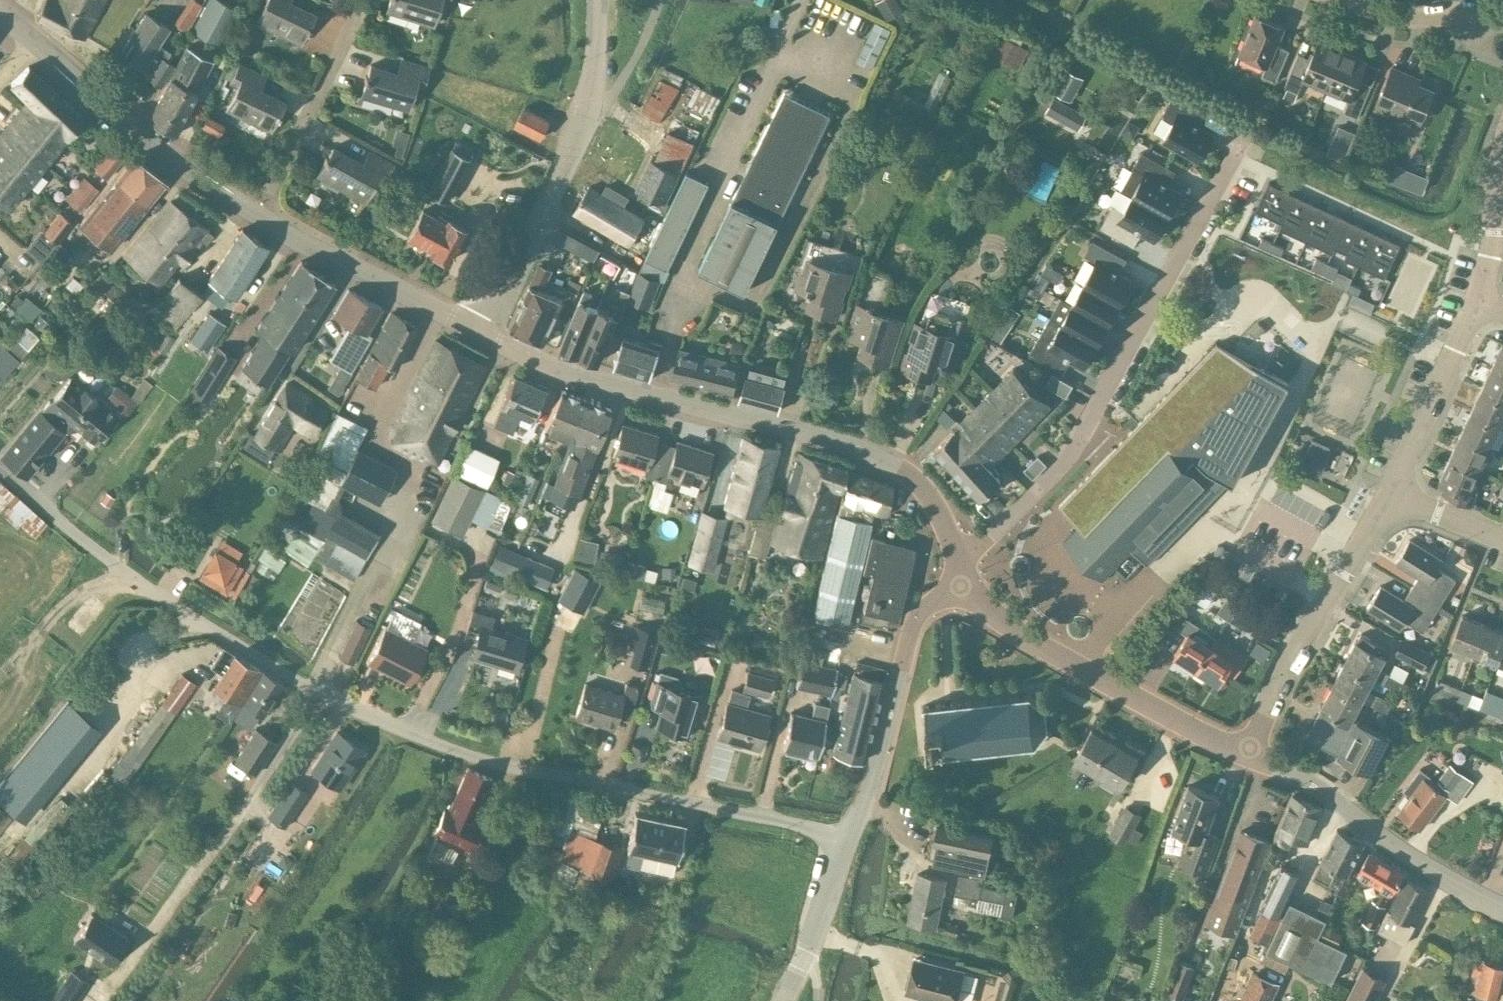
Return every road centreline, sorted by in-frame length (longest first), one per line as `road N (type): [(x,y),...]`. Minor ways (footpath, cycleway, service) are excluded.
road 1 (residential): [(849,837),(486,759),(401,730),(216,638),(0,469)]
road 2 (tertiary): [(963,559),(922,486),(858,450),(559,372),(490,339)]
road 3 (residential): [(963,559),(1068,463),(1234,156)]
road 4 (tertiary): [(1249,755),(1024,638),(965,590)]
road 5 (tertiary): [(1502,911),(1316,789),(1249,755)]
road 6 (residential): [(1249,755),(1309,631),(1392,497)]
road 7 (residential): [(849,837),(877,767),(913,624),(929,606),(965,590)]
road 8 (tertiary): [(258,216),(34,44)]
road 9 (tertiary): [(490,339),(595,93)]
road 10 (tertiary): [(490,339),(258,216)]
road 11 (residential): [(258,216),(365,0)]
road 12 (residential): [(1392,497),(1484,299)]
road 13 (unclassified): [(784,1000),(849,837)]
road 14 (residential): [(1502,16),(1396,22),(1338,0)]
road 15 (residential): [(1484,299),(1502,163)]
road 16 (residential): [(1502,542),(1392,497)]

